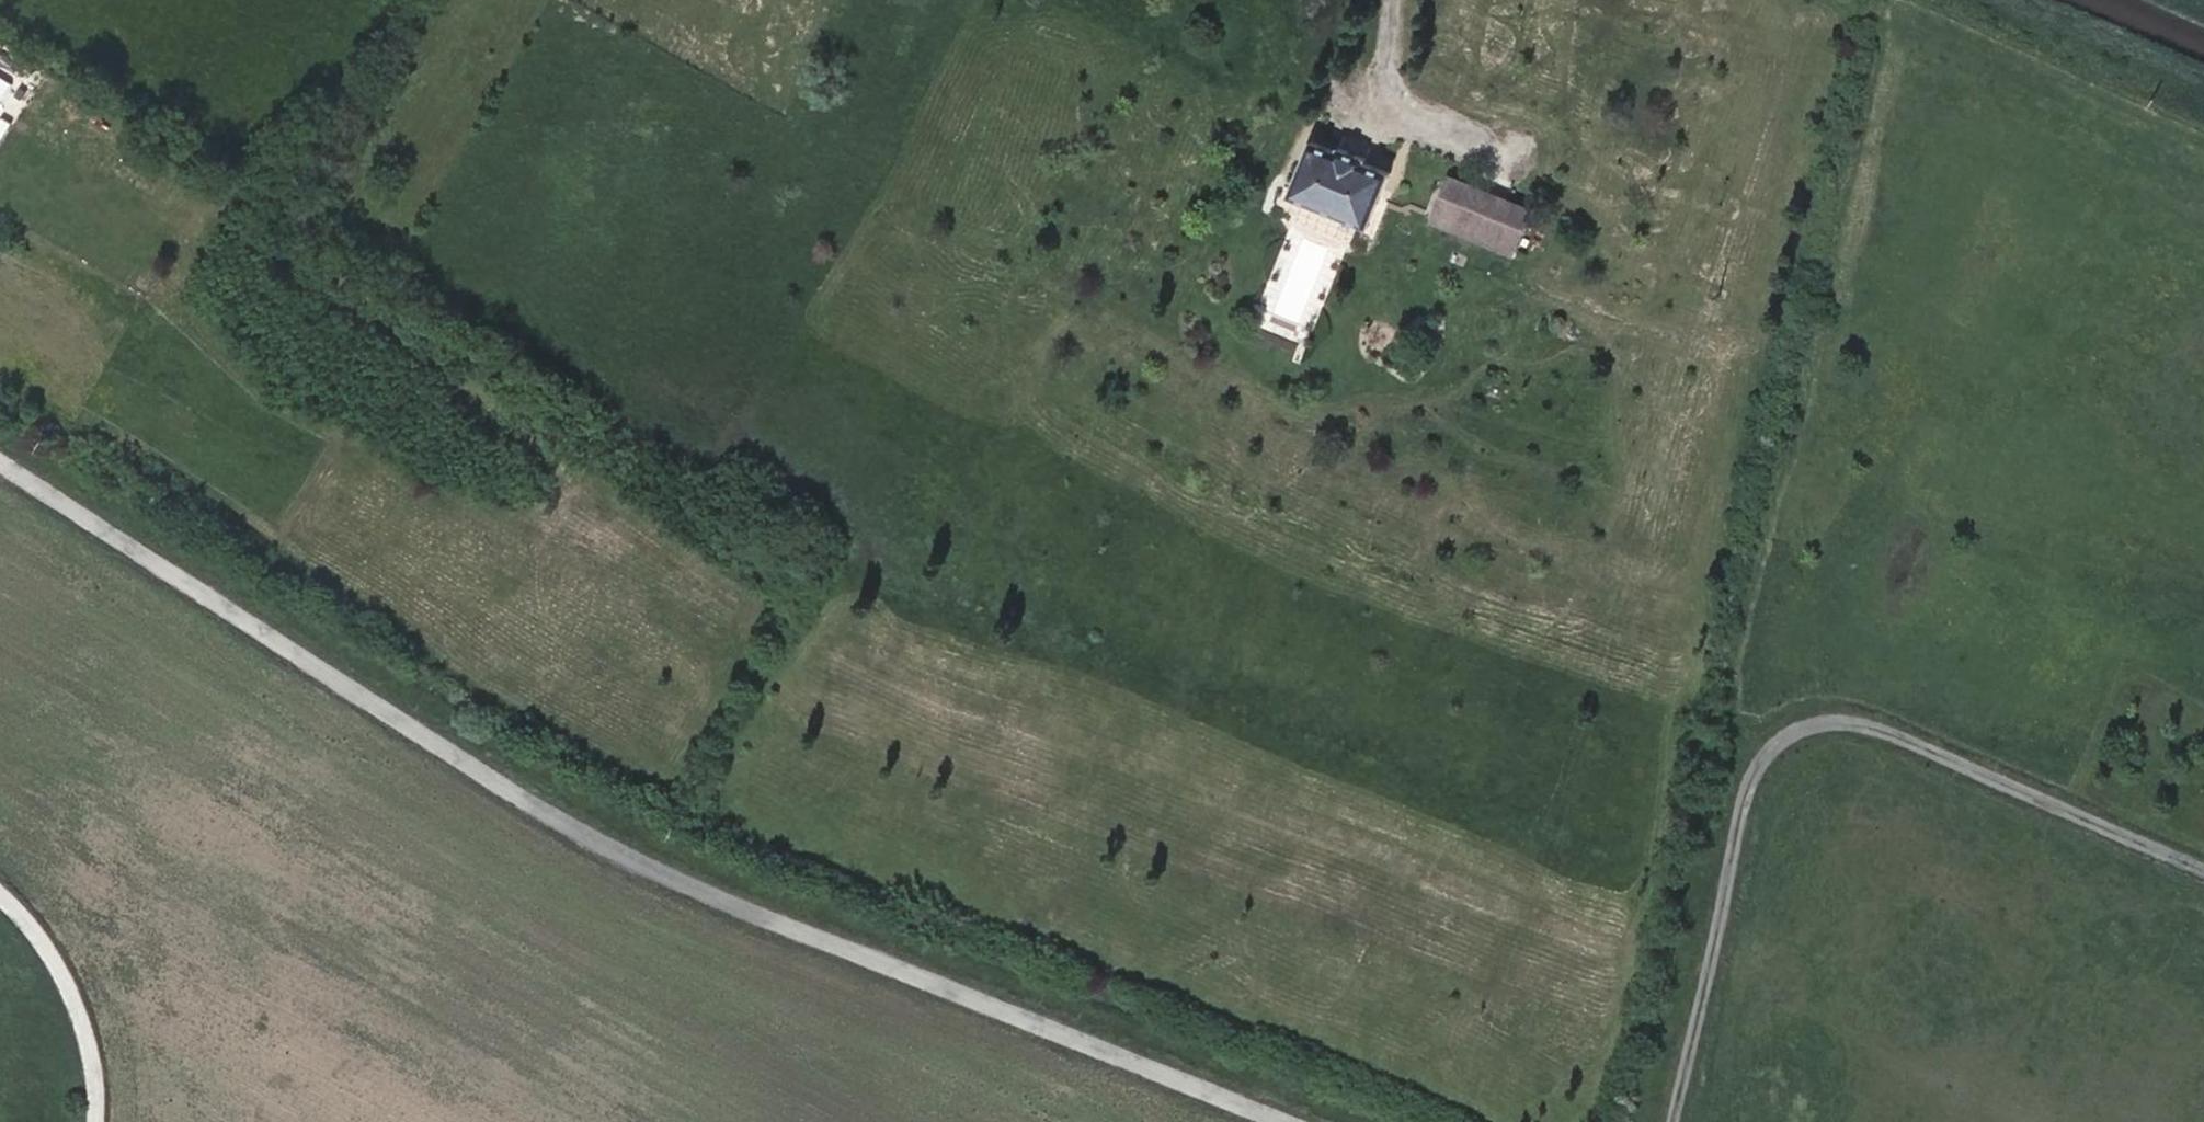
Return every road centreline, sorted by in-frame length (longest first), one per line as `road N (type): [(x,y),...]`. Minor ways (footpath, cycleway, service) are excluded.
road 1 (unclassified): [(0,459),(501,787),(646,864),(777,925),(1296,1121)]

